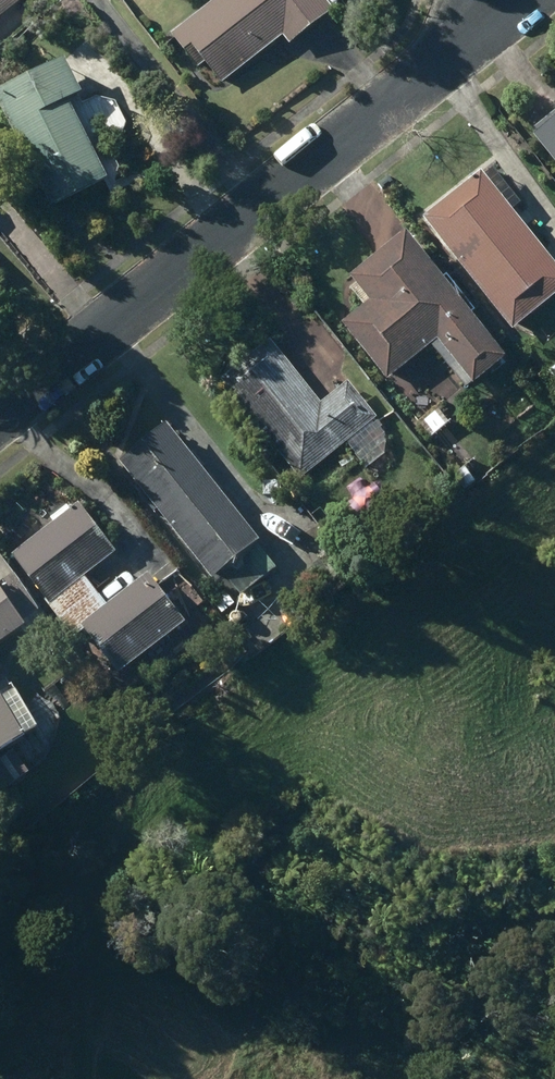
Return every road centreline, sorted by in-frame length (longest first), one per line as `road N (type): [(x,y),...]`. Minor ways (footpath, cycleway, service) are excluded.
road 1 (residential): [(0,427),(96,361),(519,0)]

